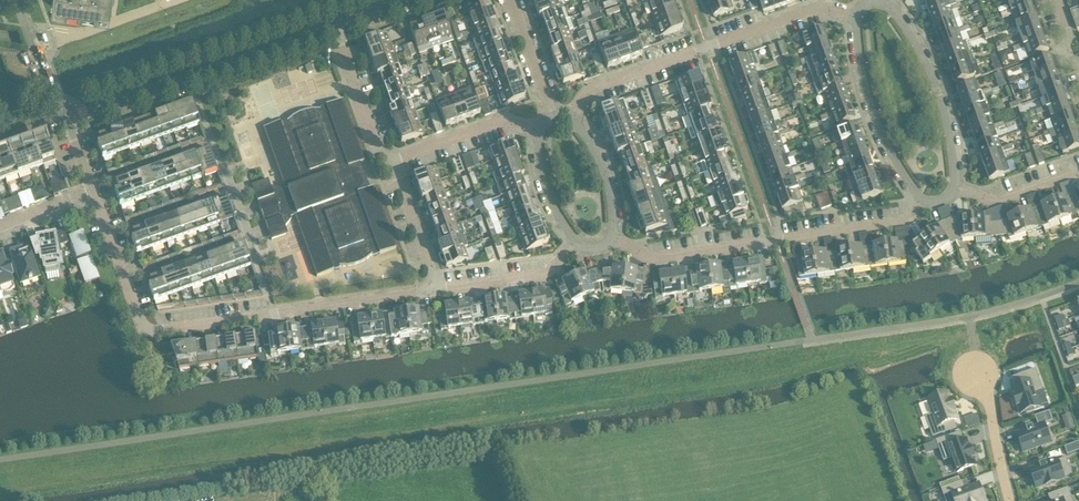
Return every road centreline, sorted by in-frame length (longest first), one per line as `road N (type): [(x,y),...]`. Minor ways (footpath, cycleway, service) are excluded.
road 1 (residential): [(88,196),(143,329),(435,290)]
road 2 (residential): [(611,243),(649,260),(906,221),(921,206)]
road 3 (residential): [(574,117),(594,90),(823,5),(856,19)]
road 4 (residential): [(64,120),(334,23)]
road 5 (residential): [(856,19),(875,115),(921,206)]
road 6 (residential): [(958,186),(939,93),(889,4)]
road 7 (residential): [(388,166),(502,121),(538,133)]
road 8 (residential): [(435,290),(550,273),(580,249)]
road 9 (residential): [(388,166),(334,23)]
road 10 (residential): [(611,243),(608,181),(574,117)]
road 11 (residential): [(435,290),(388,166)]
road 12 (residential): [(958,186),(997,200),(1078,172)]
road 13 (residential): [(538,133),(546,189),(580,249)]
road 14 (residential): [(553,117),(511,0)]

